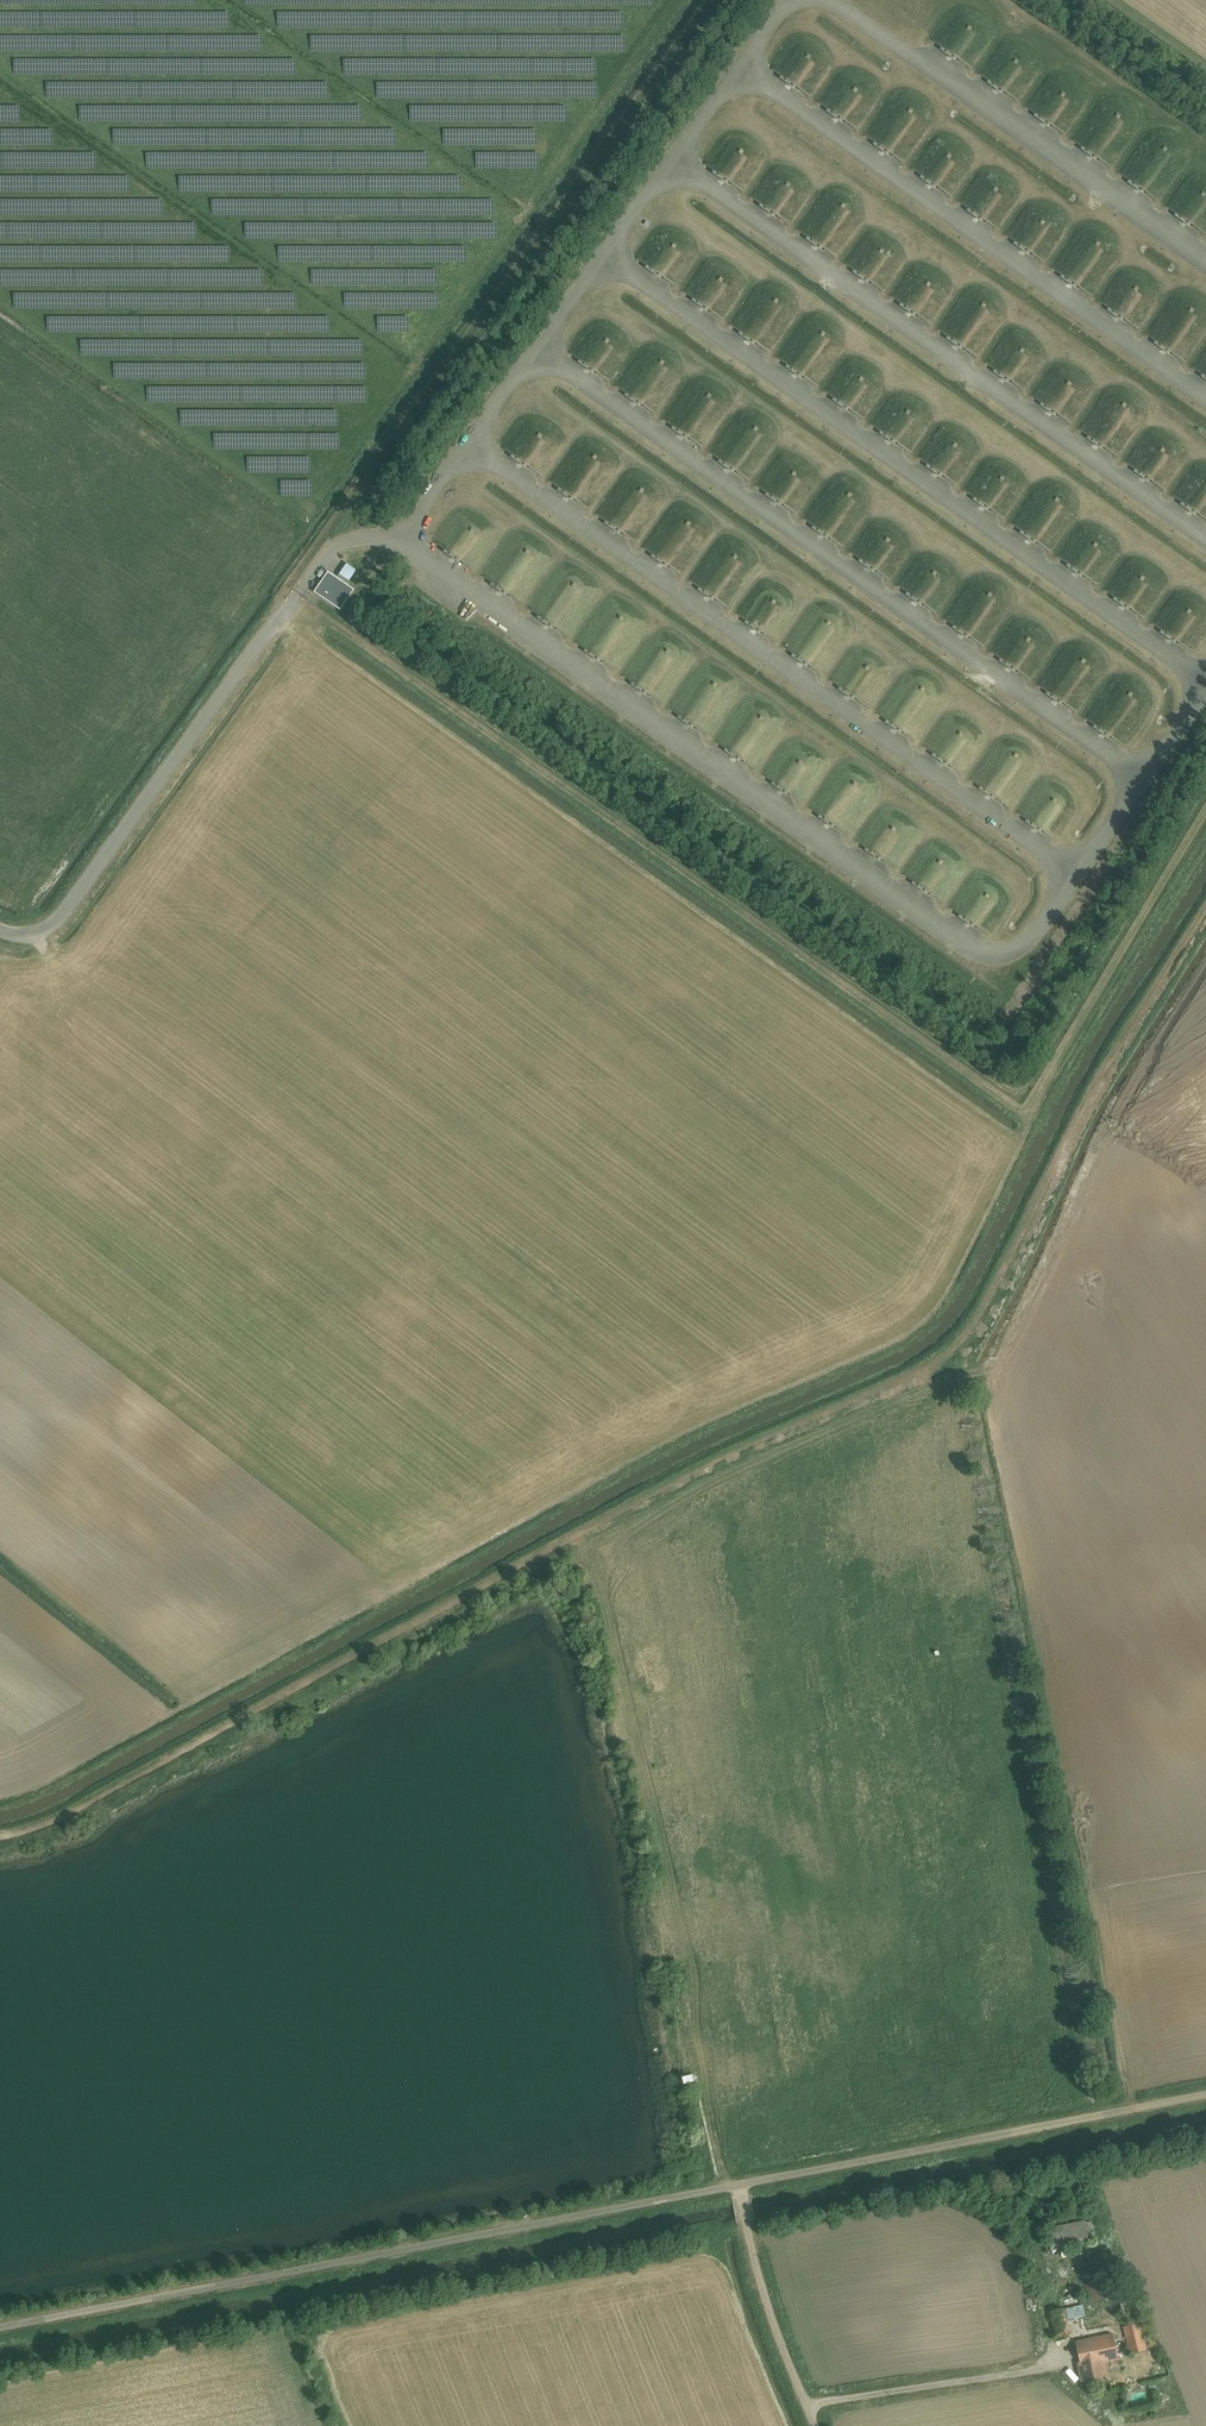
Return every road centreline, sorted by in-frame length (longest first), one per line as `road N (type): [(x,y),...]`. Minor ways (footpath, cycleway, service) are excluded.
road 1 (unclassified): [(1205,2091),(0,2325)]
road 2 (unclassified): [(300,593),(57,918),(24,935),(0,929)]
road 3 (unclassified): [(821,2425),(739,2191)]

